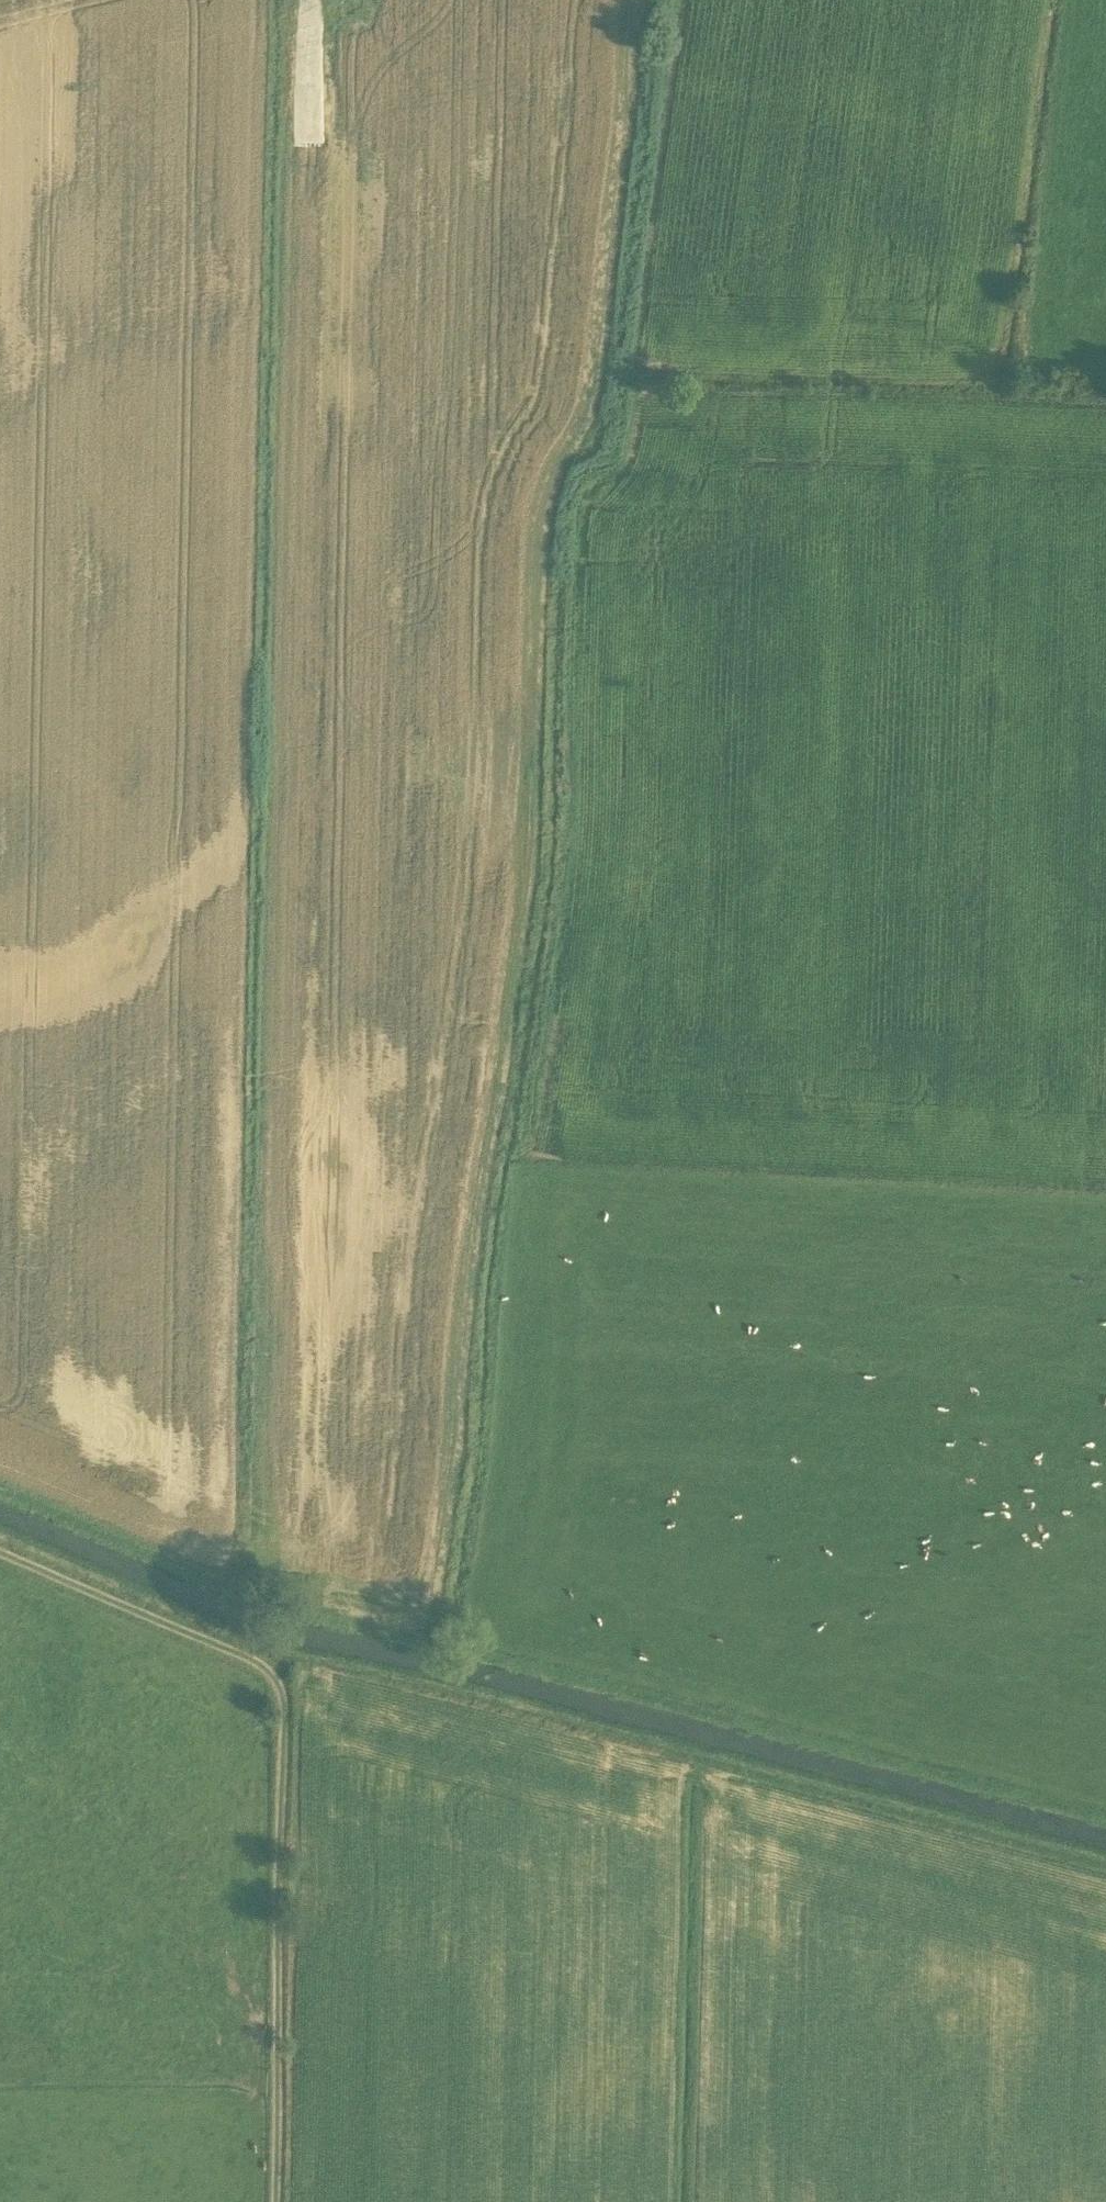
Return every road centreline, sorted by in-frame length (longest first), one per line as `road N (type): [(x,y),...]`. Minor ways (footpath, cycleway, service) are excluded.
road 1 (unclassified): [(624,0),(467,1163),(1105,1193)]
road 2 (unclassified): [(0,1398),(1105,1694)]
road 3 (track): [(276,2201),(286,1714),(278,1683),(238,1652),(0,1550)]

